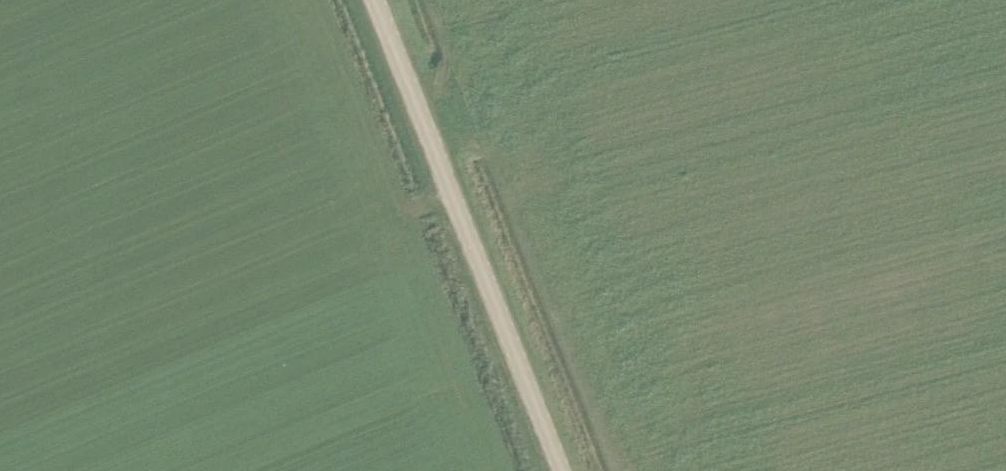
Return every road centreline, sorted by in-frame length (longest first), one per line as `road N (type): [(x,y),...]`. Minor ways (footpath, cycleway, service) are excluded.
road 1 (tertiary): [(565,470),(377,0)]

